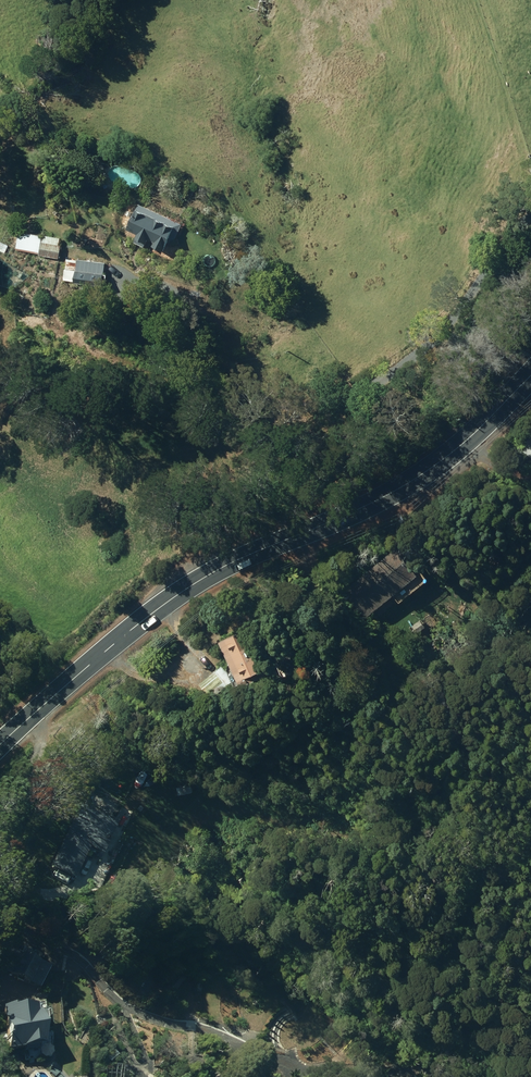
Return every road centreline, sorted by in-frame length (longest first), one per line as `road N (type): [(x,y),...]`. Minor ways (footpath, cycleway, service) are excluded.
road 1 (secondary): [(530,374),(422,474),(202,577),(161,606),(0,742)]

